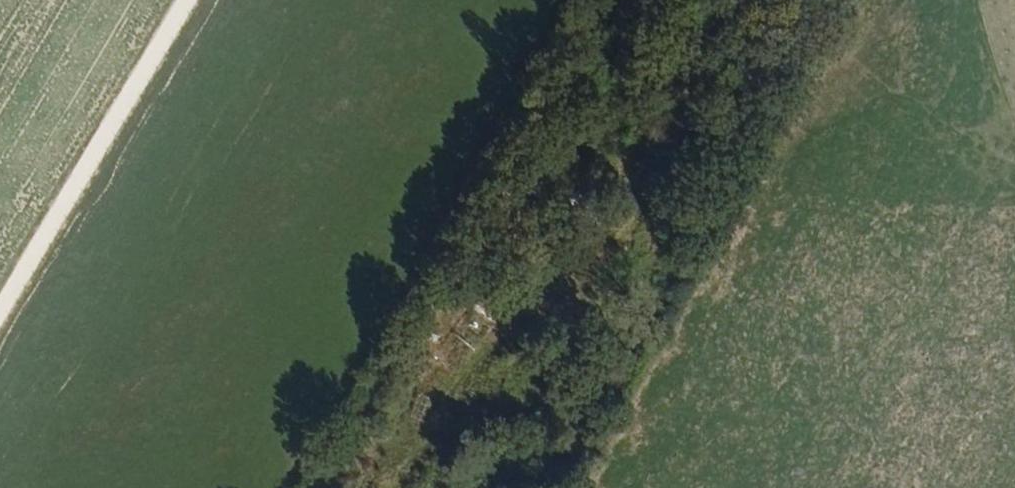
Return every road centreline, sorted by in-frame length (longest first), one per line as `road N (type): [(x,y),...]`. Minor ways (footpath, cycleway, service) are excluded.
road 1 (track): [(0,312),(187,0)]

